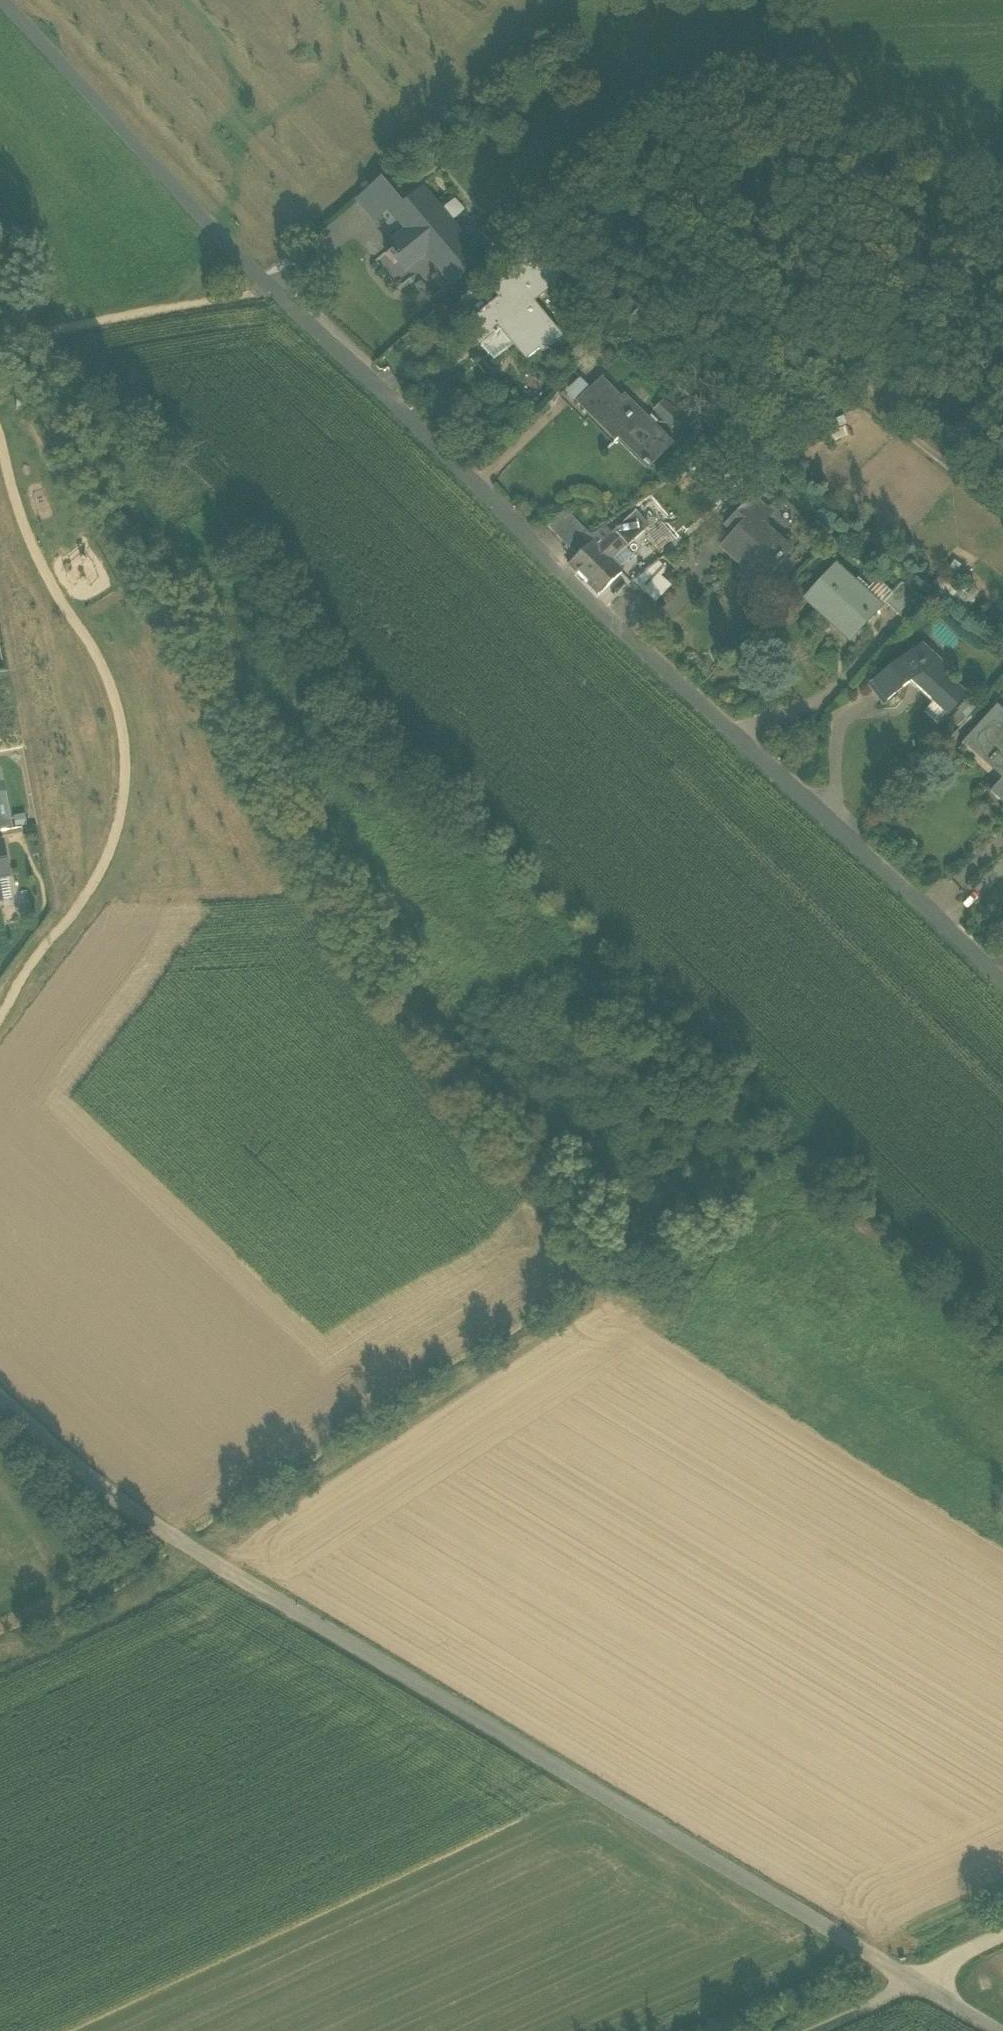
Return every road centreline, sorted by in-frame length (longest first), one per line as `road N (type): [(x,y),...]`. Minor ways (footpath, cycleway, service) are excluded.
road 1 (unclassified): [(0,1396),(112,1500),(994,2030)]
road 2 (residential): [(1002,986),(598,611),(271,291)]
road 3 (track): [(1002,514),(912,442),(893,412),(899,350),(959,250),(959,207),(923,164),(828,113),(805,91),(776,0)]
road 4 (residential): [(1,0),(271,291)]

